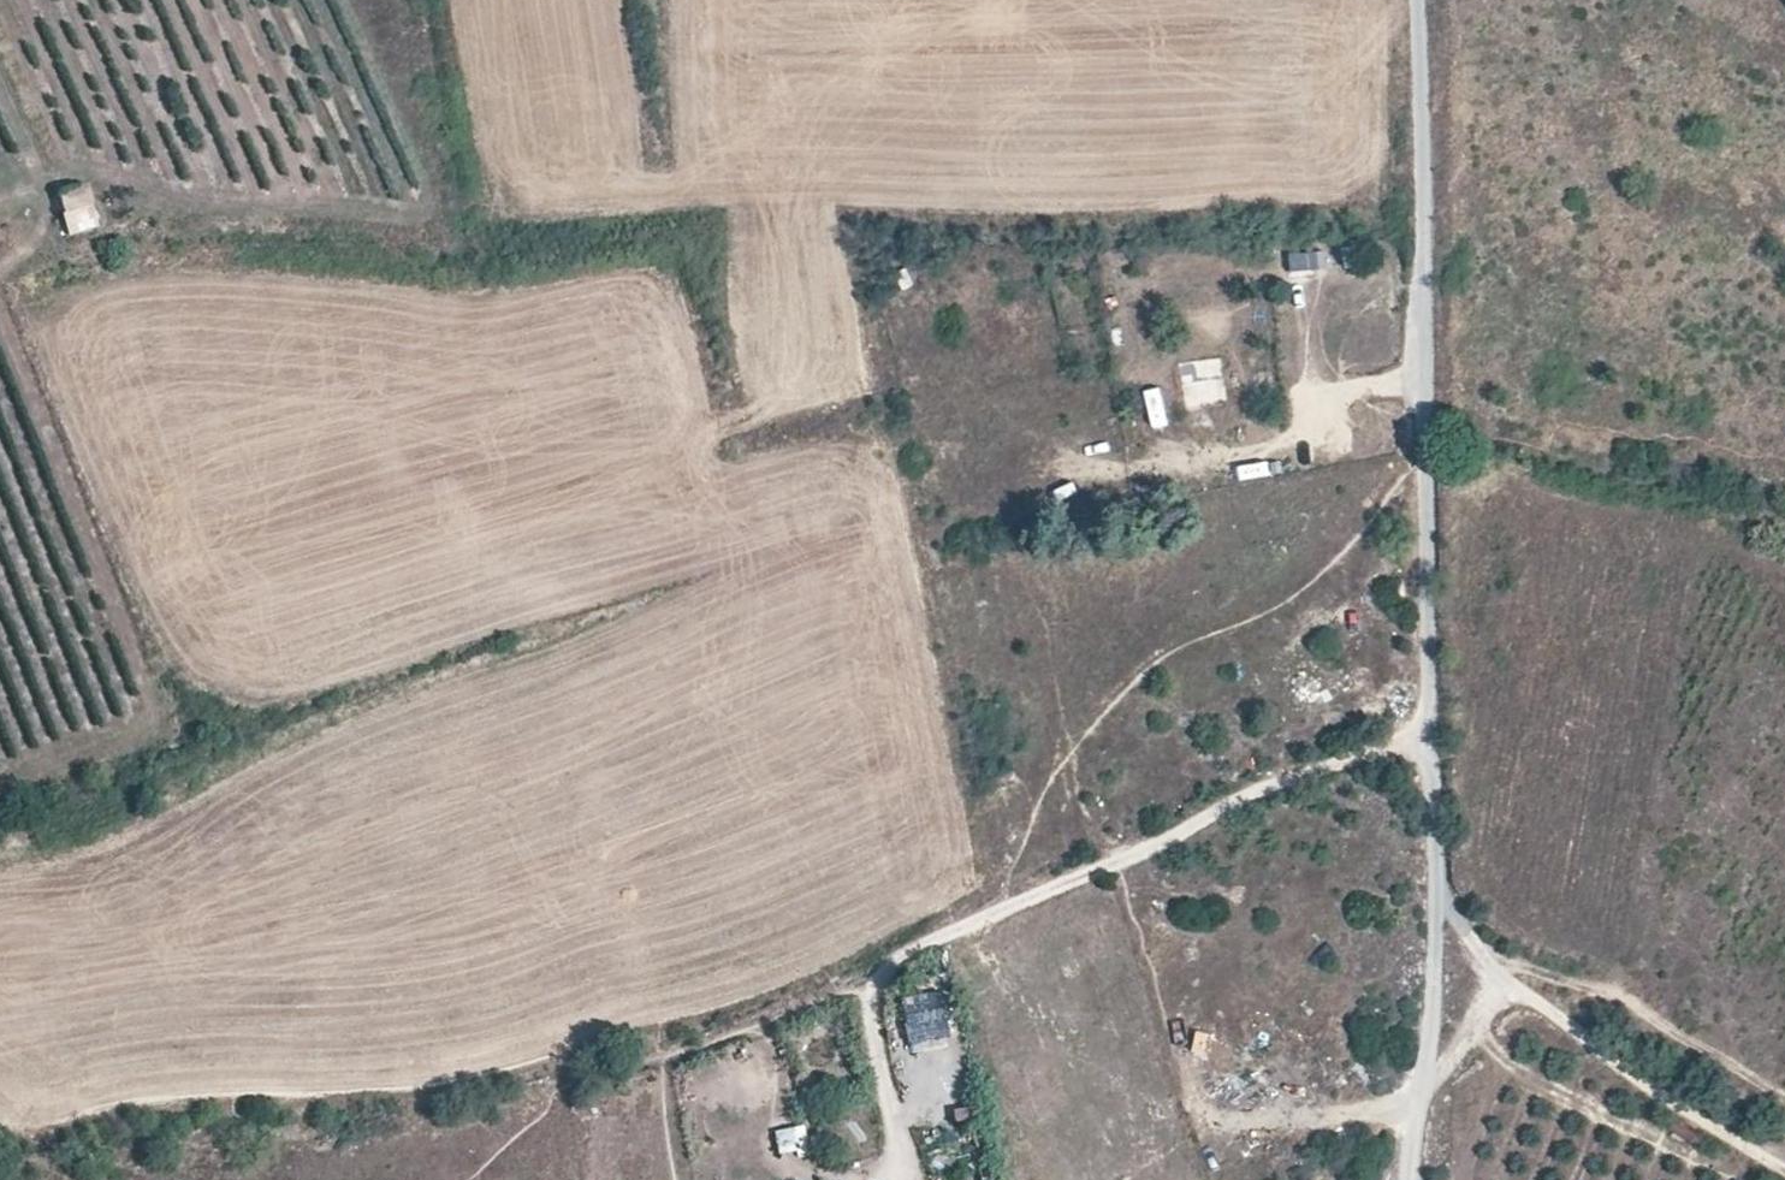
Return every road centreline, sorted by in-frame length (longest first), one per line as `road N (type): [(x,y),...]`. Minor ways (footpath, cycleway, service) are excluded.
road 1 (track): [(1514,994),(1441,911),(1422,0)]
road 2 (track): [(1441,911),(1412,1134),(1481,1021),(1514,994),(1782,1179)]
road 3 (track): [(1438,748),(1340,761),(900,956)]

